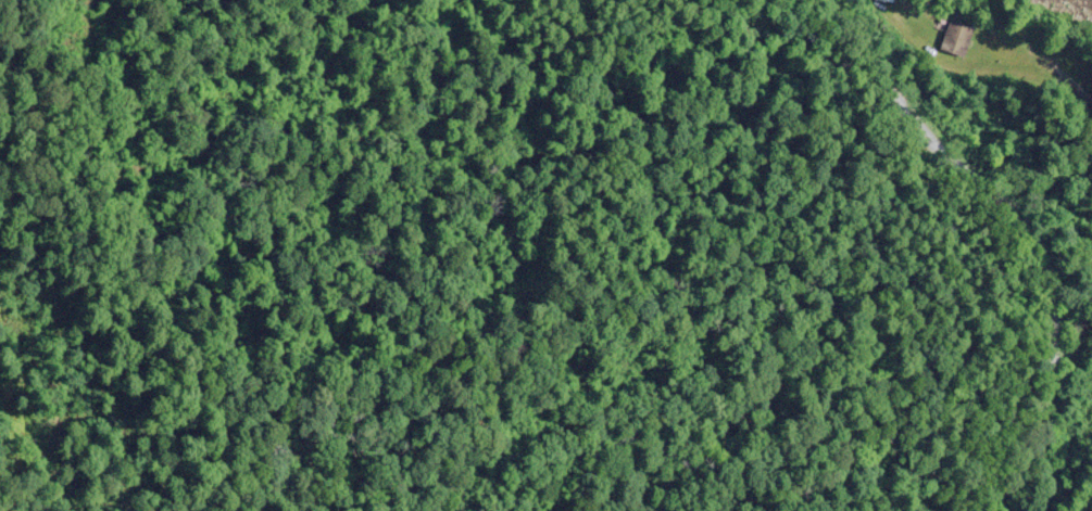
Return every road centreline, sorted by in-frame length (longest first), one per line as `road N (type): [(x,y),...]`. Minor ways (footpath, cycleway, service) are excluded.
road 1 (residential): [(941,510),(992,380),(980,267),(802,59),(771,0)]

